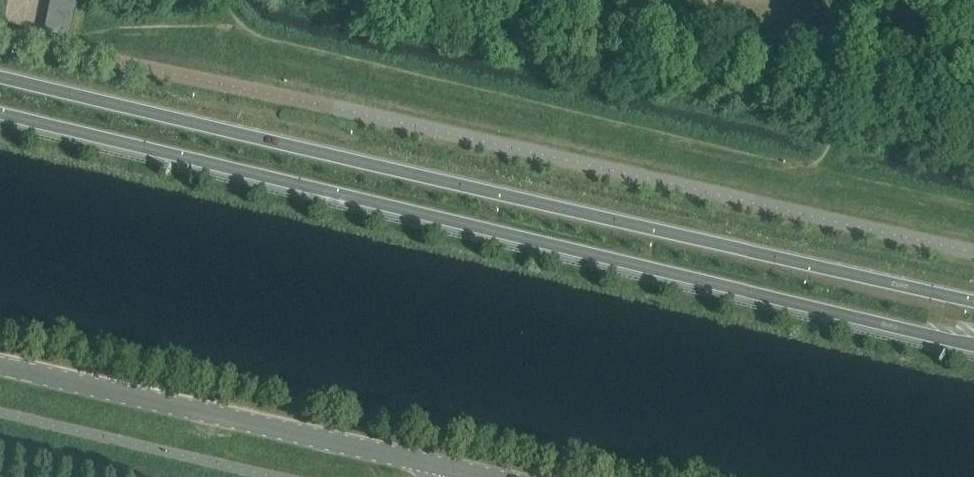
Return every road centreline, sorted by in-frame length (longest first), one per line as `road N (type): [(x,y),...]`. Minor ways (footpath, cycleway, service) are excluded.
road 1 (secondary): [(0,113),(973,345)]
road 2 (secondary): [(973,301),(0,76)]
road 3 (unclassified): [(973,249),(0,36)]
road 4 (tertiary): [(440,467),(0,367)]

